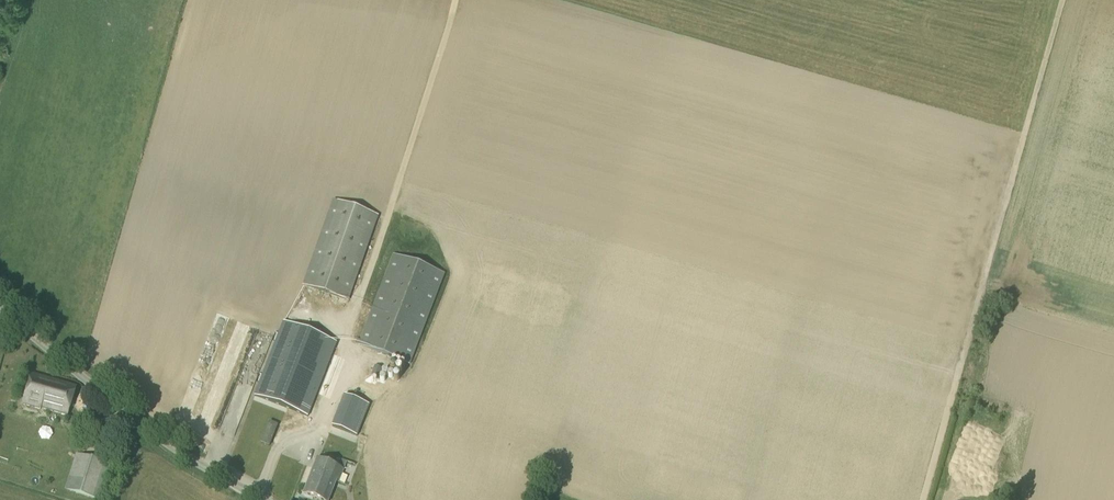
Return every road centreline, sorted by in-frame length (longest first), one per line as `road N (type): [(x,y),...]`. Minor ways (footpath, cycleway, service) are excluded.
road 1 (track): [(925,499),(1066,0)]
road 2 (unclassified): [(259,499),(179,453),(0,312)]

